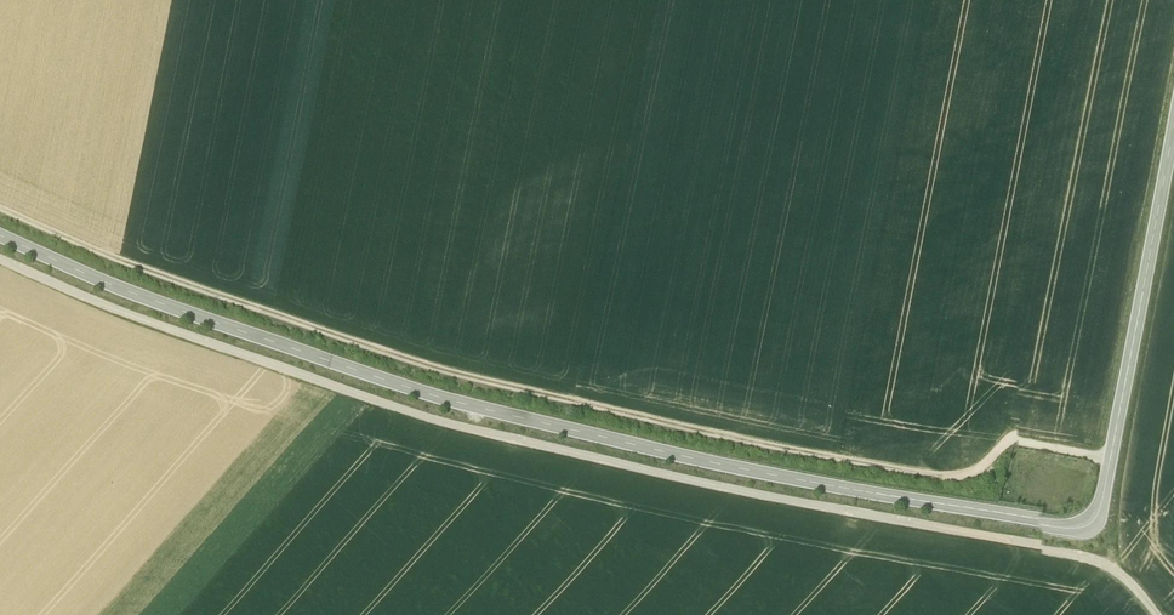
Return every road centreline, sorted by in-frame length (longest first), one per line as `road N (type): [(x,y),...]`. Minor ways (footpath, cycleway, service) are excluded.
road 1 (tertiary): [(1173,251),(1114,556),(1092,580),(933,551),(562,458),(303,374),(0,252)]
road 2 (track): [(1122,513),(1006,484),(966,520),(941,523),(570,432),(270,334),(0,224)]
road 3 (track): [(1119,614),(512,467),(176,351),(0,277)]

